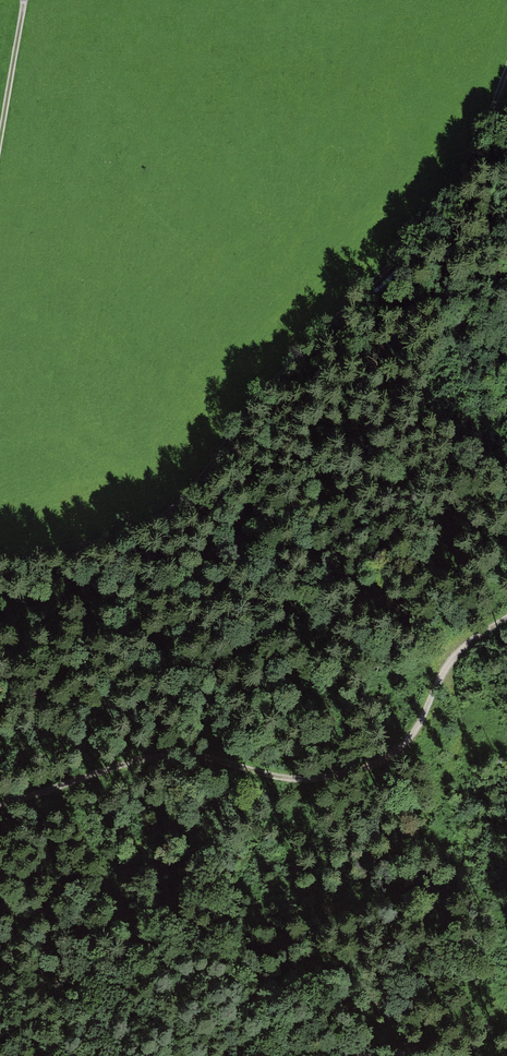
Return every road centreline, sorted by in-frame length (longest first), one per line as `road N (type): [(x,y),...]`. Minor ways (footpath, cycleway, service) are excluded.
road 1 (track): [(0,568),(165,516),(267,389),(462,190),(506,66)]
road 2 (track): [(0,807),(150,757),(312,781),(382,760),(419,726),(452,666),(506,618)]
road 3 (track): [(272,1055),(386,1035),(506,1053)]
road 4 (track): [(25,0),(0,143)]

